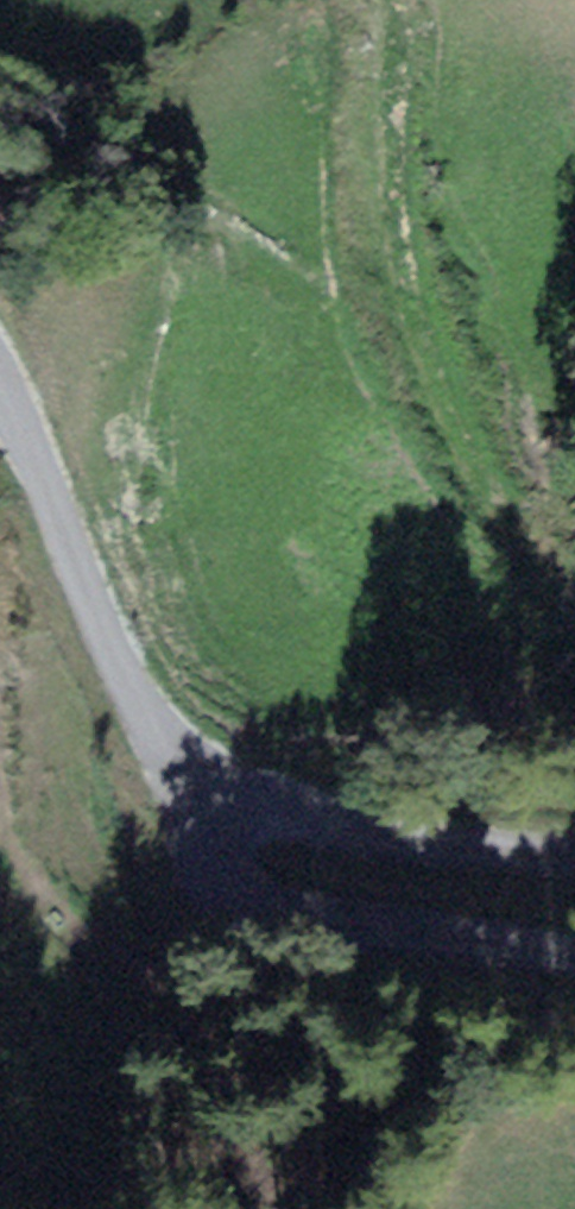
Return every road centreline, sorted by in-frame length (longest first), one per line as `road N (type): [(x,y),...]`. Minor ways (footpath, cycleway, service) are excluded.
road 1 (track): [(574,599),(480,482),(394,252),(392,0)]
road 2 (tertiary): [(190,783),(184,822),(192,874),(219,897),(271,910),(464,926),(574,950)]
road 3 (tertiary): [(190,783),(0,388)]
road 4 (tertiary): [(574,861),(322,818),(190,783)]

